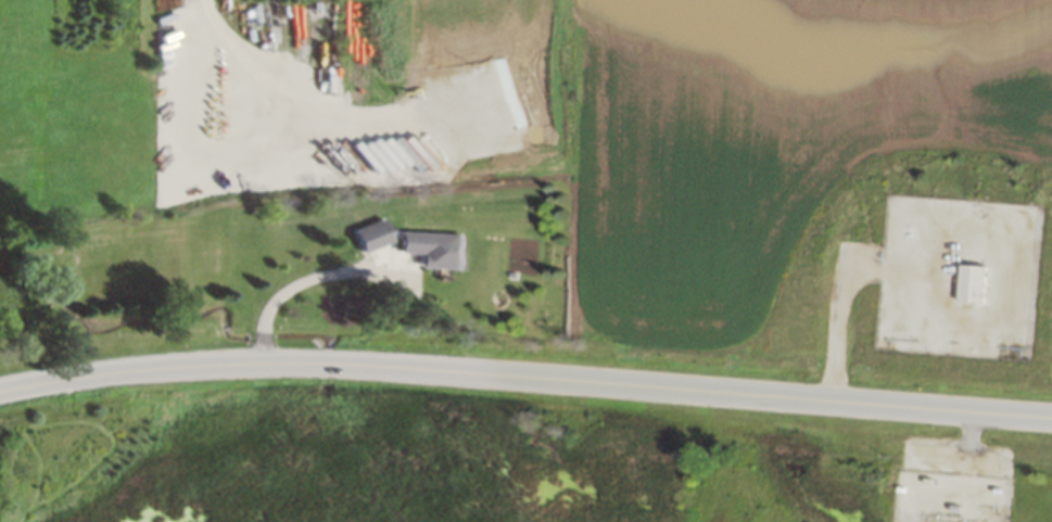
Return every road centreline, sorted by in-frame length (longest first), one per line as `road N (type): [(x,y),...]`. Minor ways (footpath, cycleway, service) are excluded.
road 1 (secondary): [(0,393),(166,369),(280,364),(1051,418)]

